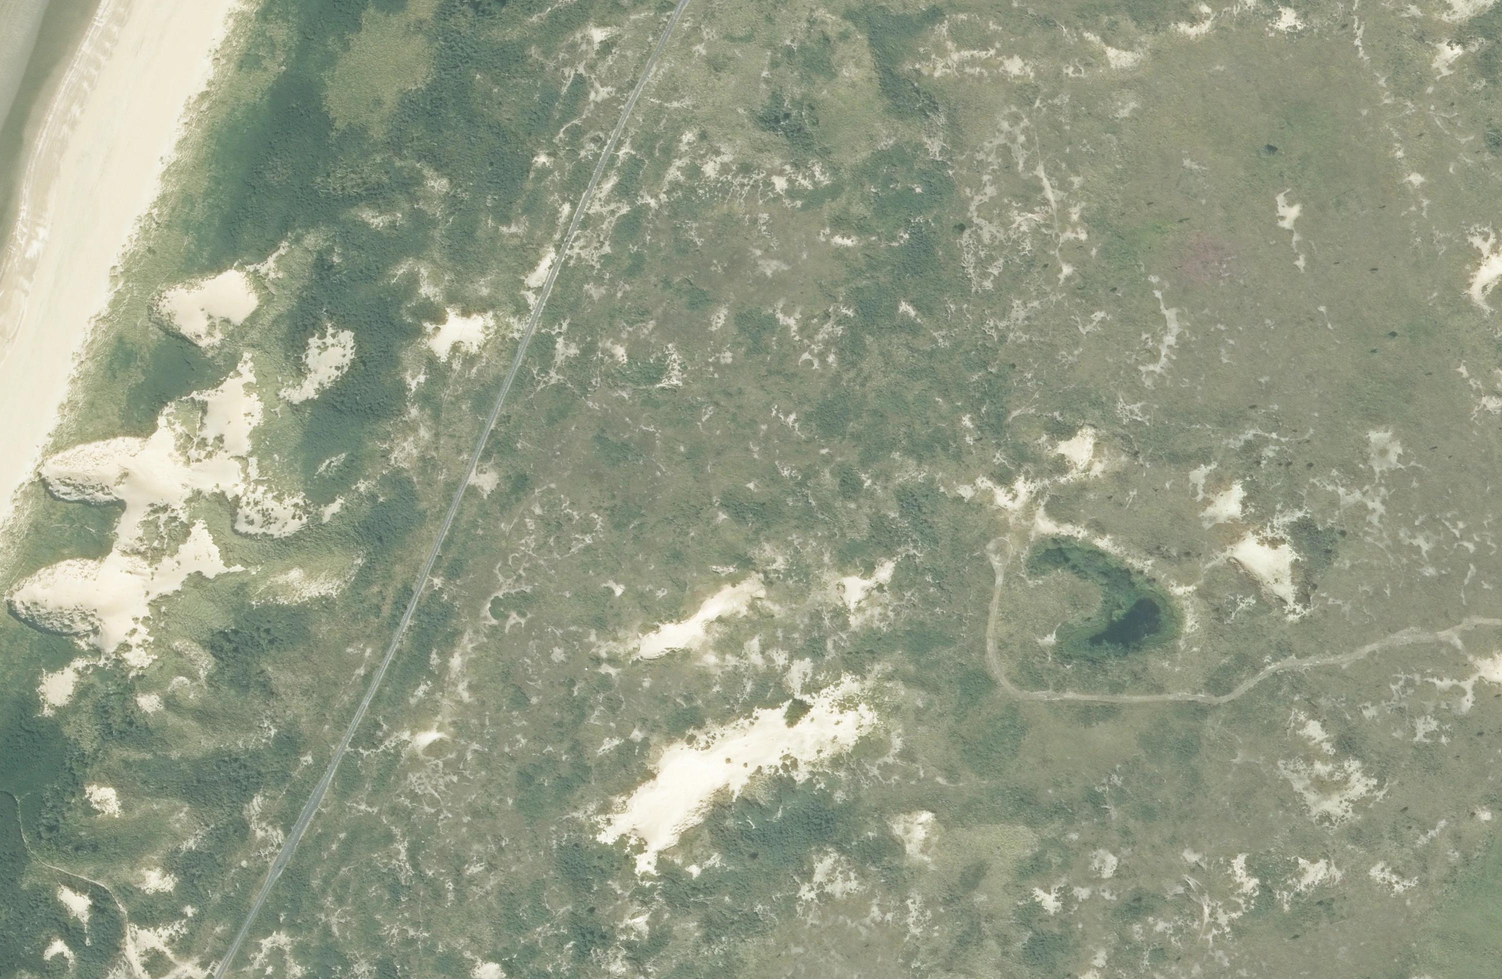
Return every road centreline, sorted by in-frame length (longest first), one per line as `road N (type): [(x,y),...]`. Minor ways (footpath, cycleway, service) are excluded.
road 1 (track): [(1501,621),(1383,642),(1348,660),(1296,661),(1265,670),(1231,699),(1021,694),(1002,683),(992,661),(997,546),(1010,533)]
road 2 (track): [(144,978),(125,947),(126,914),(106,887),(32,853),(19,805),(0,790)]

